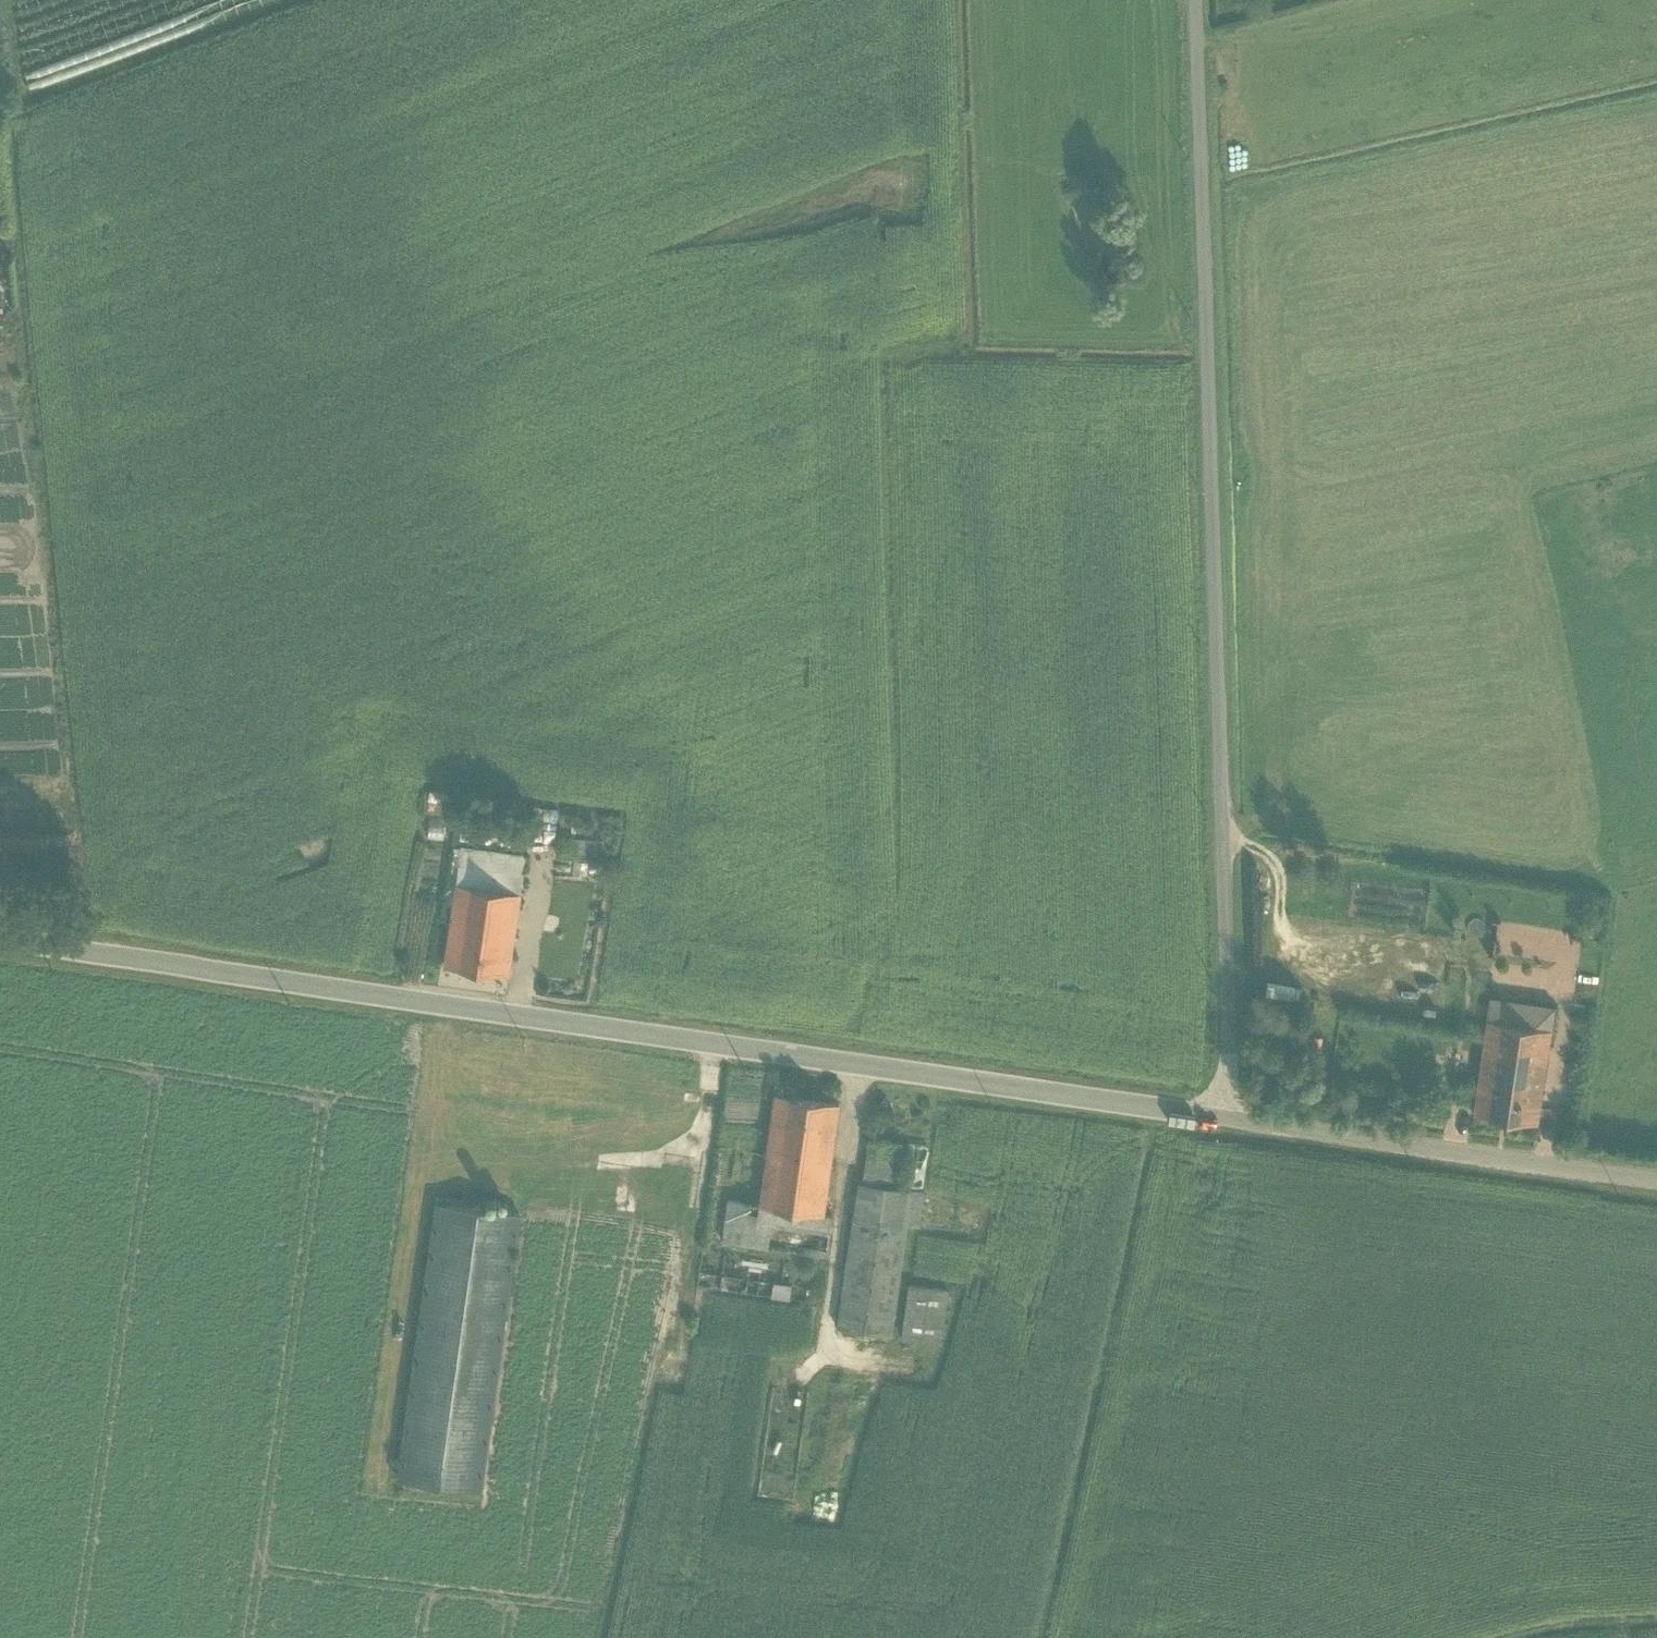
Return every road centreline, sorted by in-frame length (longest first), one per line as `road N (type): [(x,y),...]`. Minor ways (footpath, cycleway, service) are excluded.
road 1 (unclassified): [(0,939),(1232,1117)]
road 2 (unclassified): [(1213,486),(1232,1117)]
road 3 (unclassified): [(1213,486),(1196,0)]
road 4 (unclassified): [(1232,1117),(1656,1180)]

